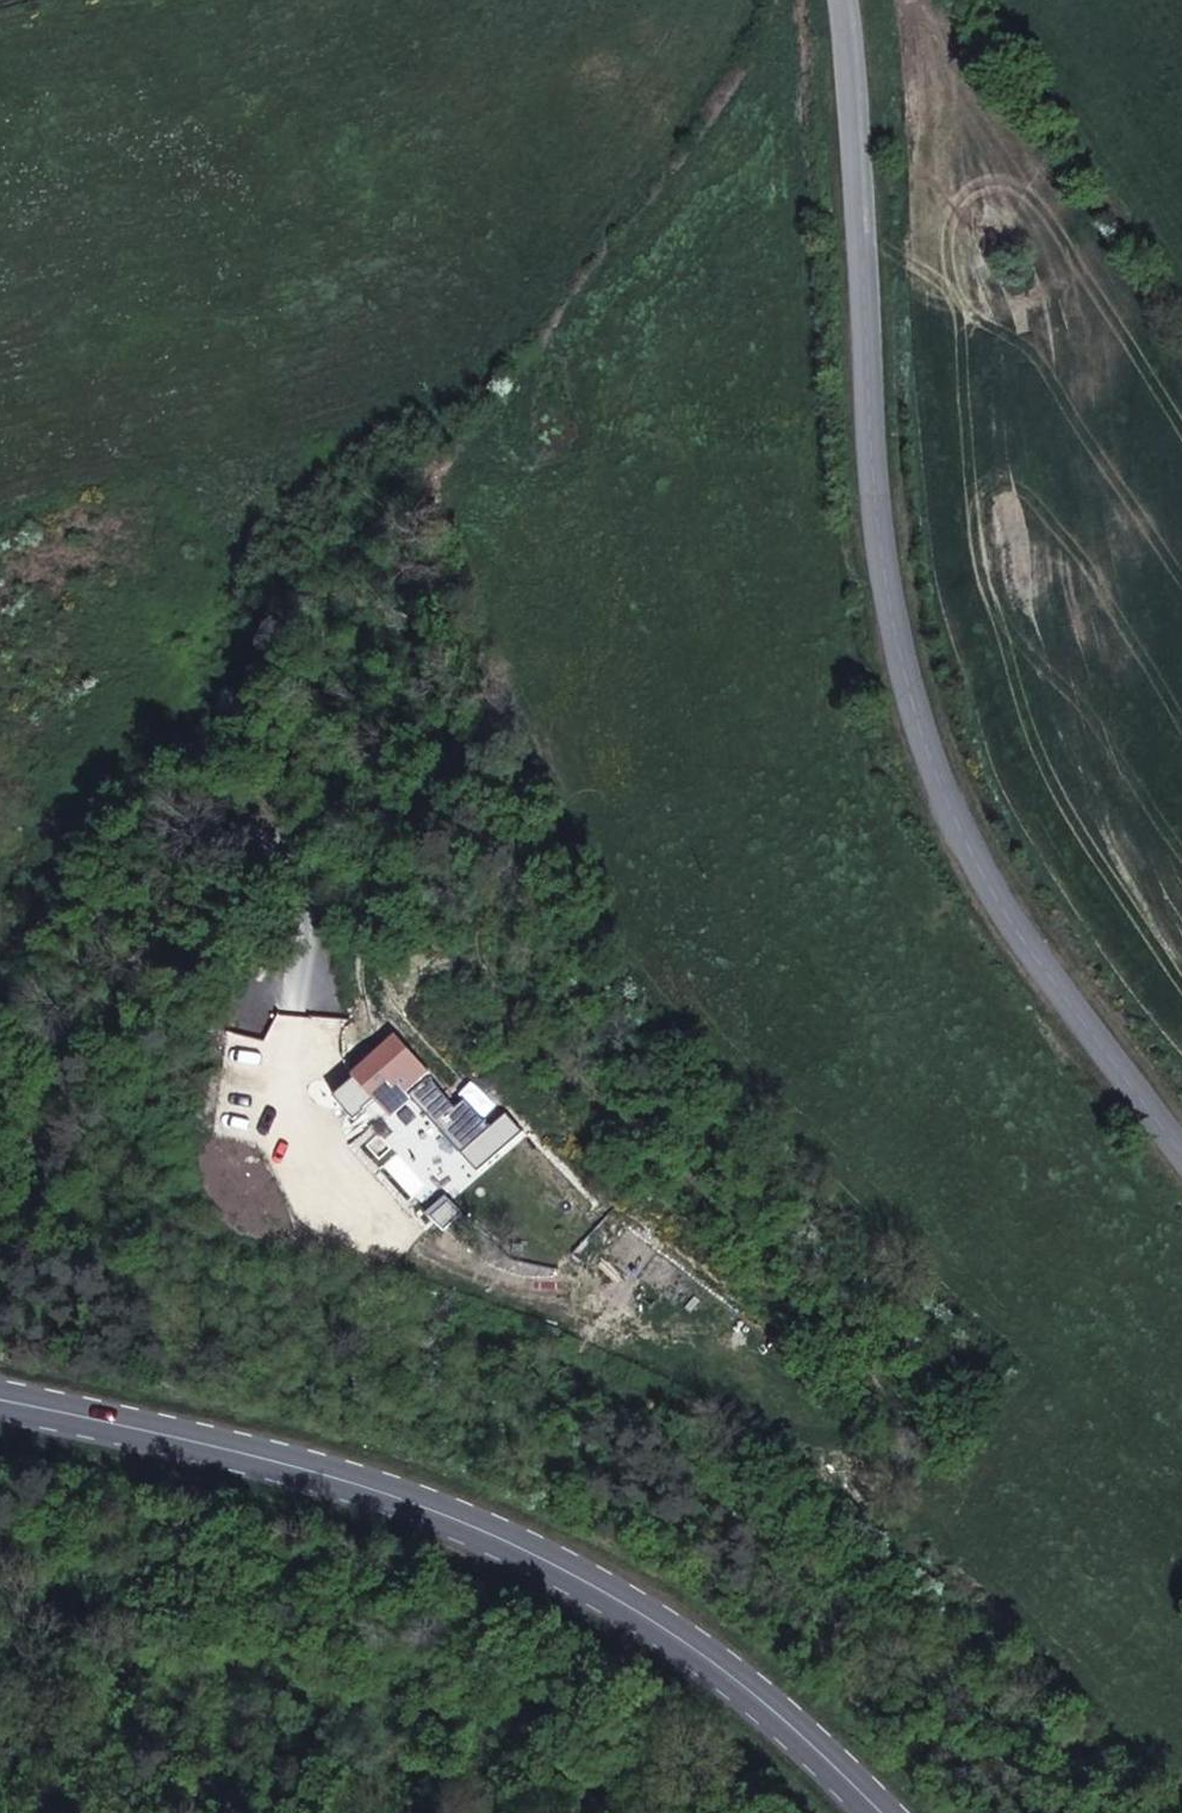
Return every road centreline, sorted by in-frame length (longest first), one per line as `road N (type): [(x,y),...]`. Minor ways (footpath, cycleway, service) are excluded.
road 1 (unclassified): [(841,0),(879,482),(909,681),(954,809),(1008,908),(1181,1151)]
road 2 (secondary): [(884,1812),(714,1655),(514,1542),(285,1464),(0,1398)]

